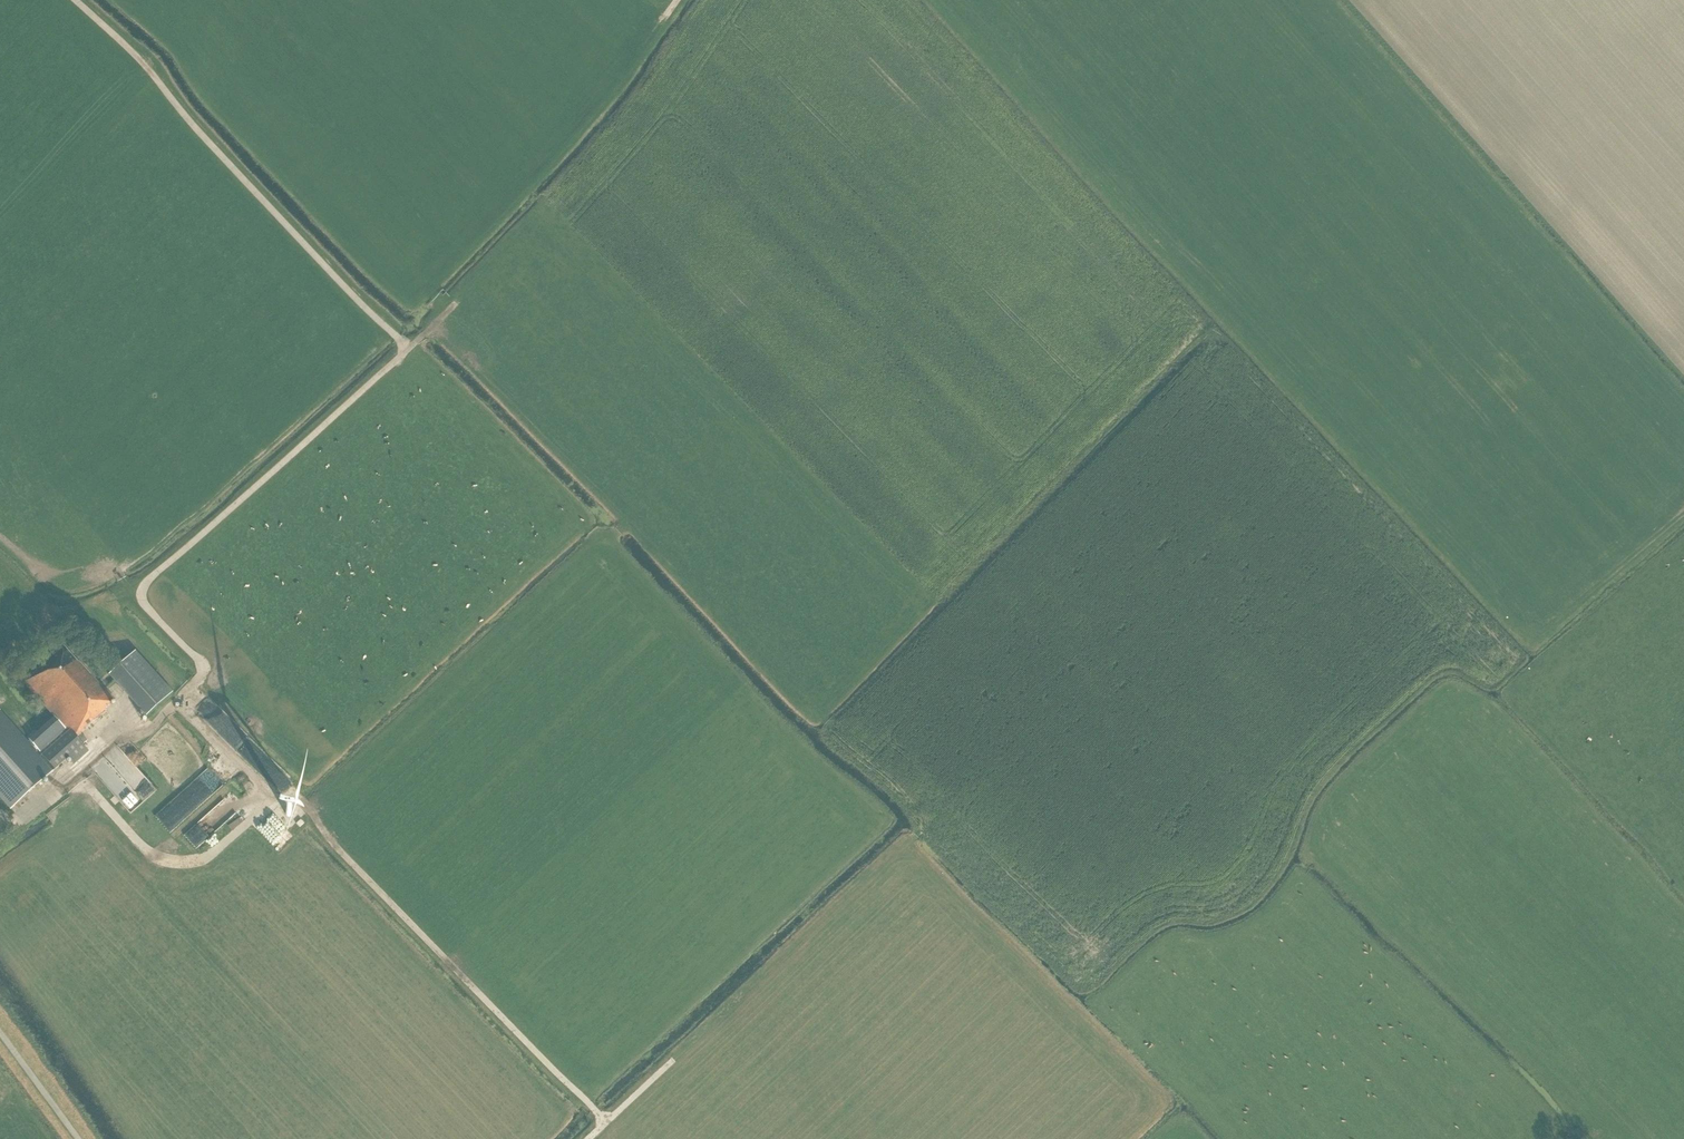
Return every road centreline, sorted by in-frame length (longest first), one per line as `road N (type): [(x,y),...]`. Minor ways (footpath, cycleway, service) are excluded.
road 1 (unclassified): [(79,1138),(0,1032)]

